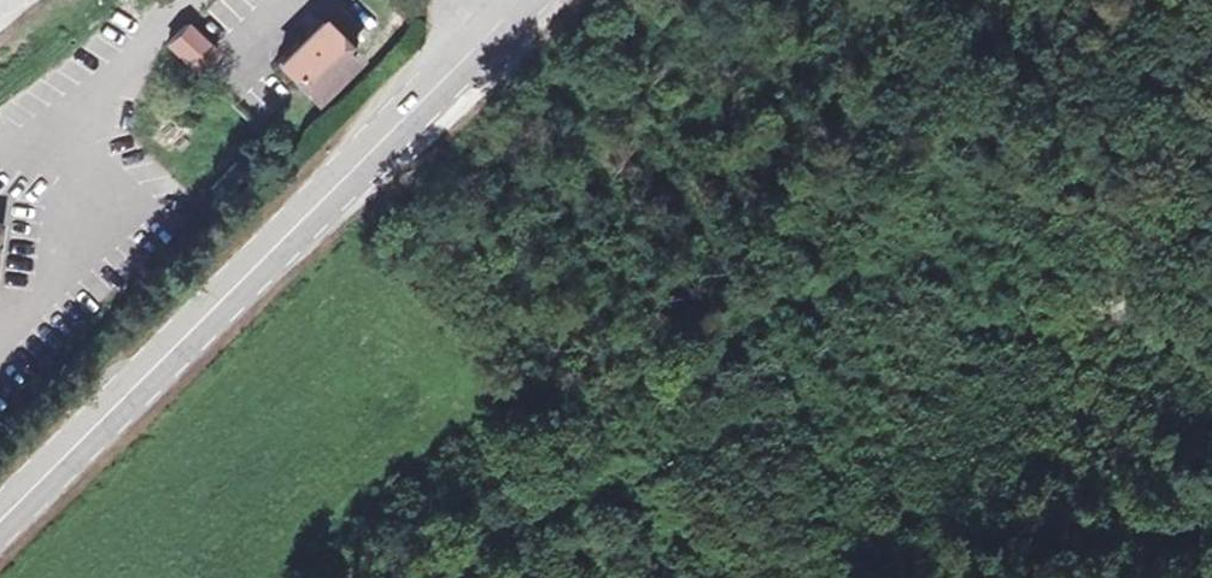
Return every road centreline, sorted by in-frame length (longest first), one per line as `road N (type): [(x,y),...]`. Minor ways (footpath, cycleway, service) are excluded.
road 1 (primary): [(0,525),(540,0)]
road 2 (track): [(491,577),(742,339),(733,287),(490,52)]
road 3 (track): [(742,339),(881,228),(1069,0)]

